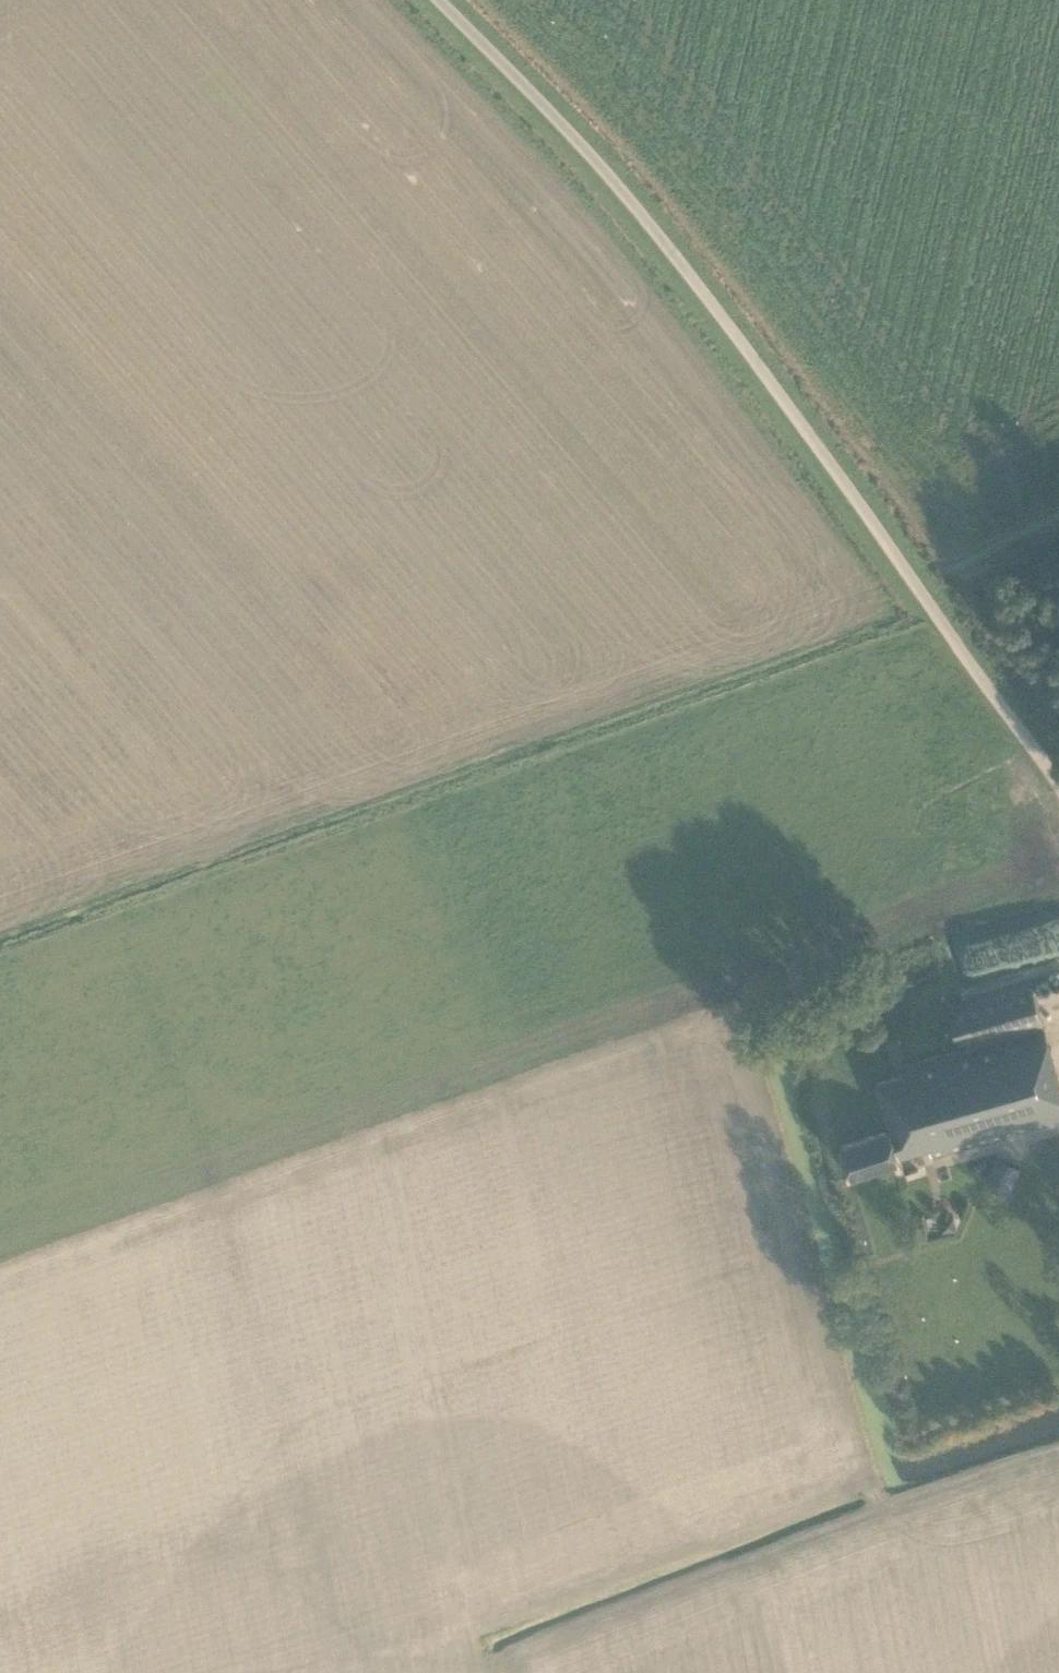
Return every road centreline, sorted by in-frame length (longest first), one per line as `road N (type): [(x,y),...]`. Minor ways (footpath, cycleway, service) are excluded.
road 1 (unclassified): [(1058,779),(733,337),(629,206),(440,0)]

